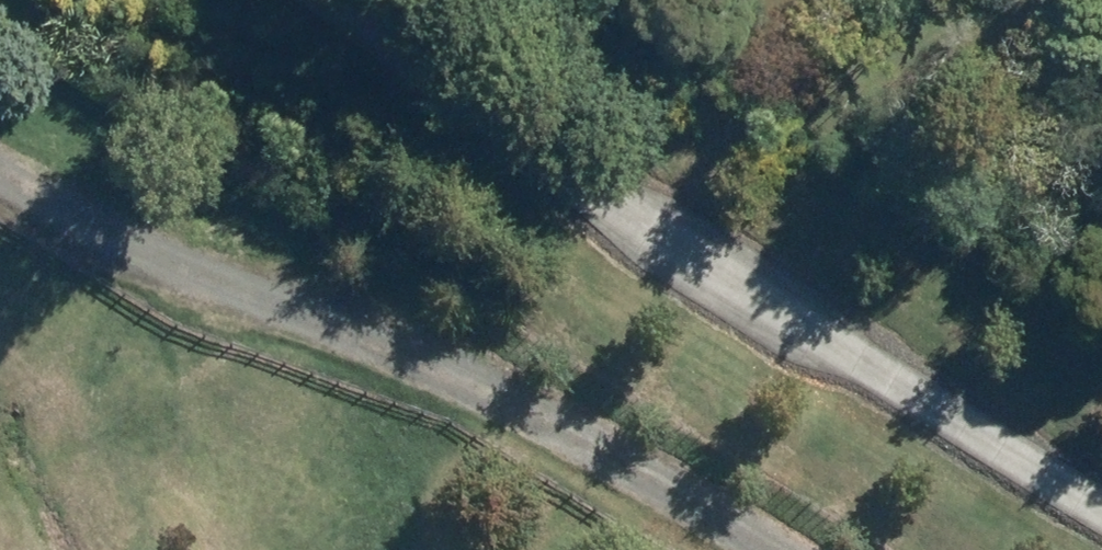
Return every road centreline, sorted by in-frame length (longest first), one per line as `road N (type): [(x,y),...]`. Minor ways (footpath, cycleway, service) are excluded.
road 1 (track): [(1101,493),(339,0)]
road 2 (track): [(771,549),(342,294),(108,232),(0,164)]

